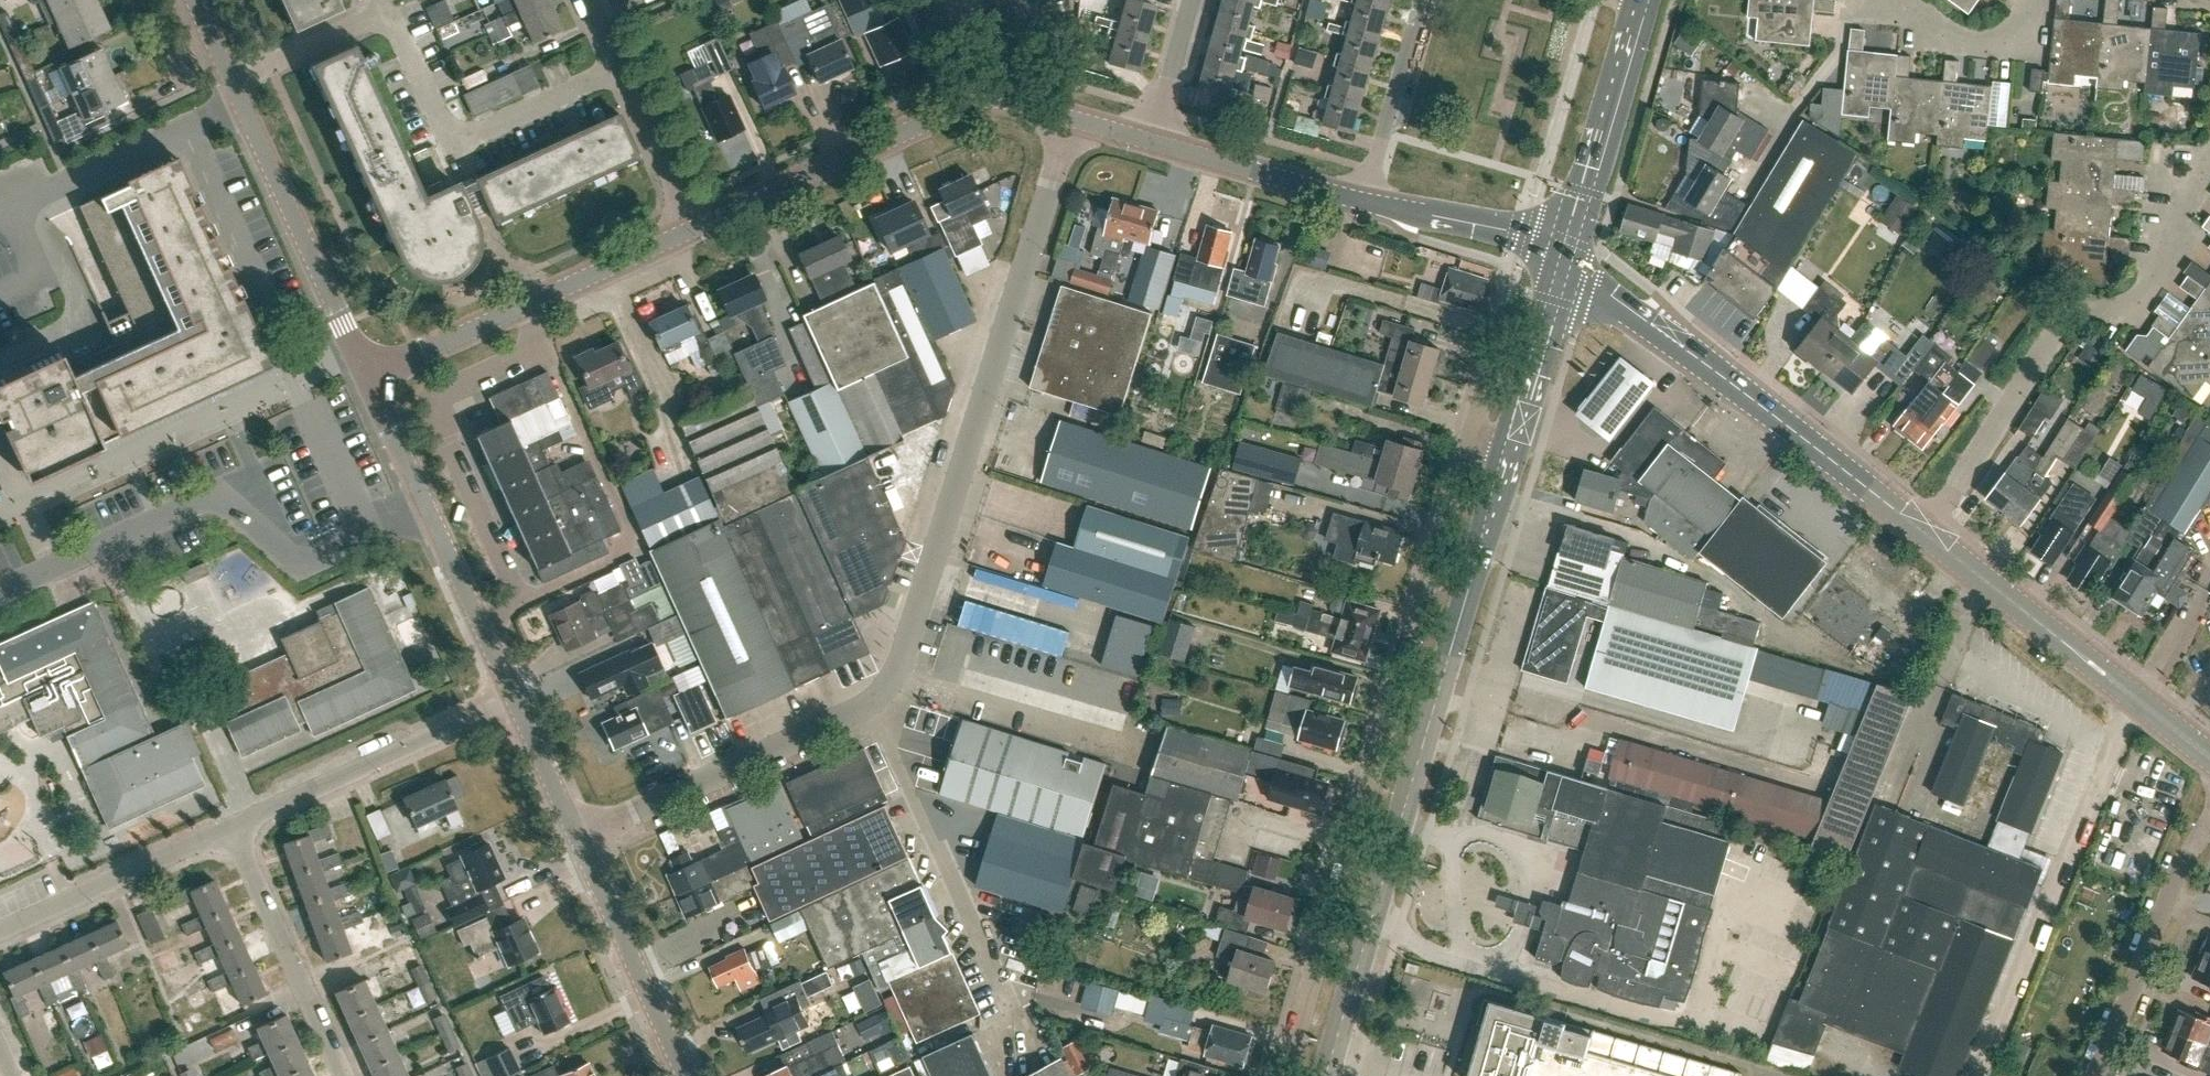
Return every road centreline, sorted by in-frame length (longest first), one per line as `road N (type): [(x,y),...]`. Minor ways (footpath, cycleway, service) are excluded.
road 1 (residential): [(1474,436),(1285,1075)]
road 2 (secondary): [(1326,1075),(1511,445)]
road 3 (residential): [(869,707),(895,680),(916,633),(1070,117)]
road 4 (unclassified): [(0,597),(204,503),(224,503),(295,562),(314,566),(432,512)]
road 5 (residential): [(1917,531),(2074,318),(2130,306),(2158,275),(2209,165)]
road 6 (tertiary): [(1917,531),(1564,266)]
road 7 (tertiary): [(2209,758),(1917,531)]
road 8 (unclassified): [(693,230),(371,379)]
road 9 (residential): [(1006,1003),(869,707)]
road 10 (unclassified): [(989,93),(693,230)]
road 11 (unclassified): [(371,379),(236,84)]
road 12 (residential): [(579,837),(869,707)]
road 13 (residential): [(618,67),(465,136),(446,126),(393,9)]
road 14 (residential): [(229,827),(514,697)]
road 15 (secondary): [(1564,266),(1643,0)]
road 16 (residential): [(344,1075),(229,827)]
road 17 (residential): [(2097,1075),(2178,878),(2209,829)]
road 18 (unclassified): [(688,1075),(579,837)]
road 19 (residential): [(0,931),(229,827)]
road 20 (unclassified): [(1362,200),(1149,140)]
road 21 (residential): [(1853,0),(1838,59),(1790,110),(1748,188)]
road 22 (residential): [(1362,200),(1420,0)]
road 23 (unclassified): [(514,697),(432,512)]
road 24 (unclassified): [(1381,206),(1524,240),(1564,266)]
road 25 (secondary): [(1511,445),(1564,266)]
road 26 (residential): [(693,230),(618,67)]
road 27 (residential): [(236,84),(393,9)]
road 28 (residential): [(2032,0),(2009,24),(1979,33),(1950,31),(1886,0)]
road 29 (unclassified): [(579,837),(514,697)]
road 30 (unclassified): [(432,512),(371,379)]
road 31 (residential): [(1149,140),(1190,0)]

